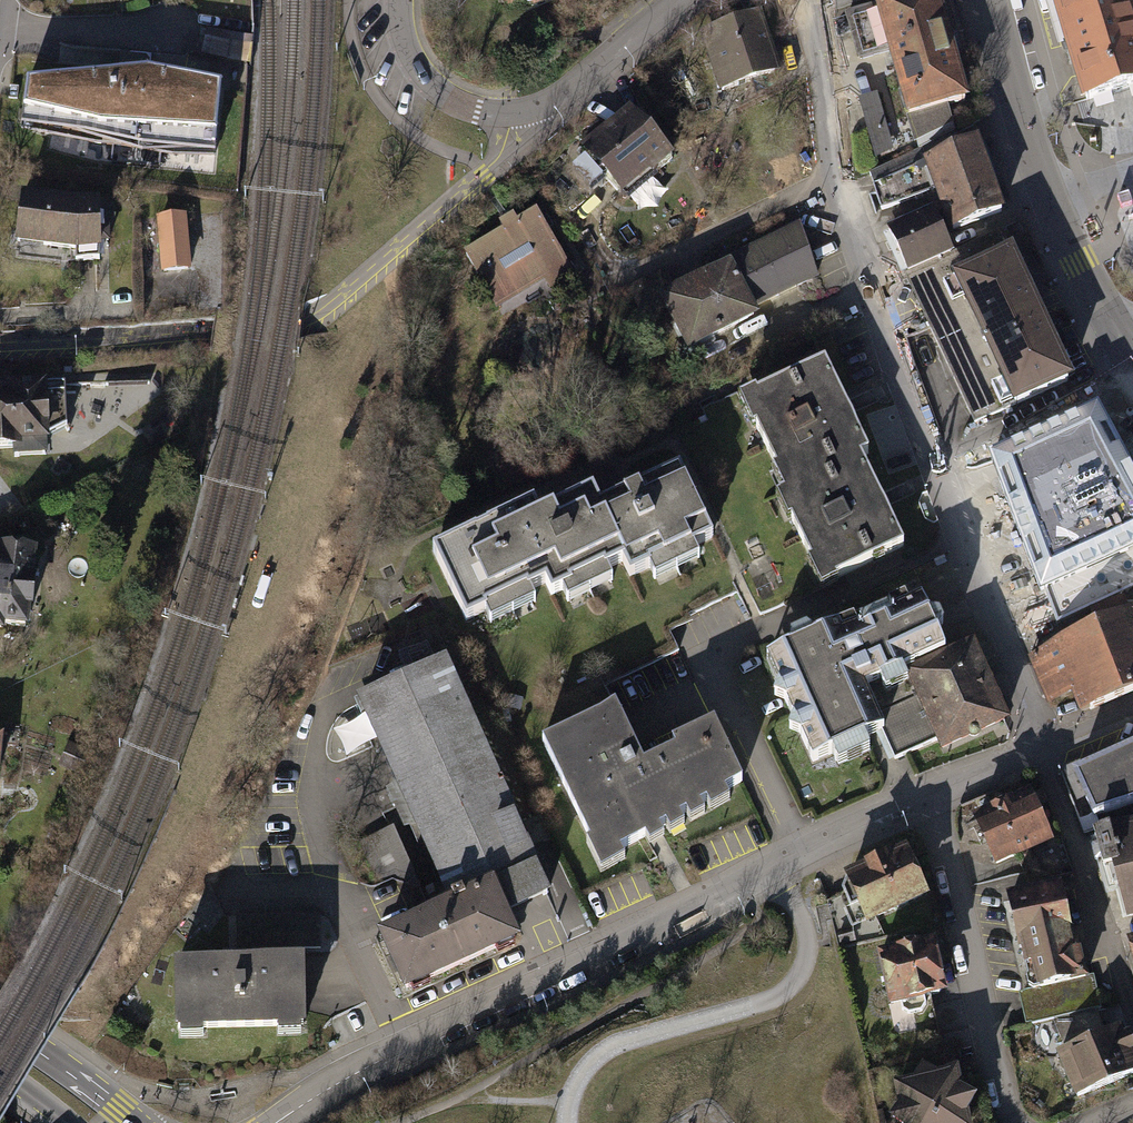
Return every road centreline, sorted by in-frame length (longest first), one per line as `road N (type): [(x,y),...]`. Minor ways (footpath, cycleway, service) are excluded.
road 1 (residential): [(1043,751),(869,309),(832,179),(804,0)]
road 2 (residential): [(280,1122),(408,1045),(599,963),(940,795)]
road 3 (residential): [(400,0),(404,36),(425,77),(478,109),(509,114),(562,95),(674,0)]
road 4 (residential): [(940,795),(1007,1107),(1022,1122)]
road 5 (residential): [(1051,198),(991,0)]
road 6 (residential): [(1132,360),(1051,198)]
road 7 (secondary): [(133,1122),(0,1028)]

